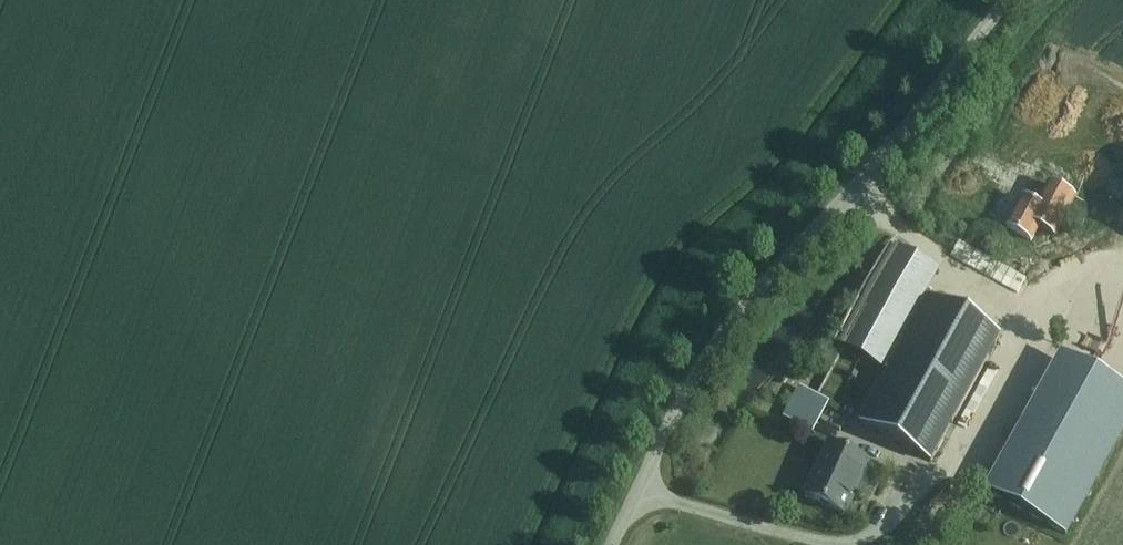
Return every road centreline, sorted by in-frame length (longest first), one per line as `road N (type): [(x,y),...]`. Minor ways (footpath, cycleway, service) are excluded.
road 1 (unclassified): [(614,544),(666,424),(713,348),(851,196),(1010,0)]

